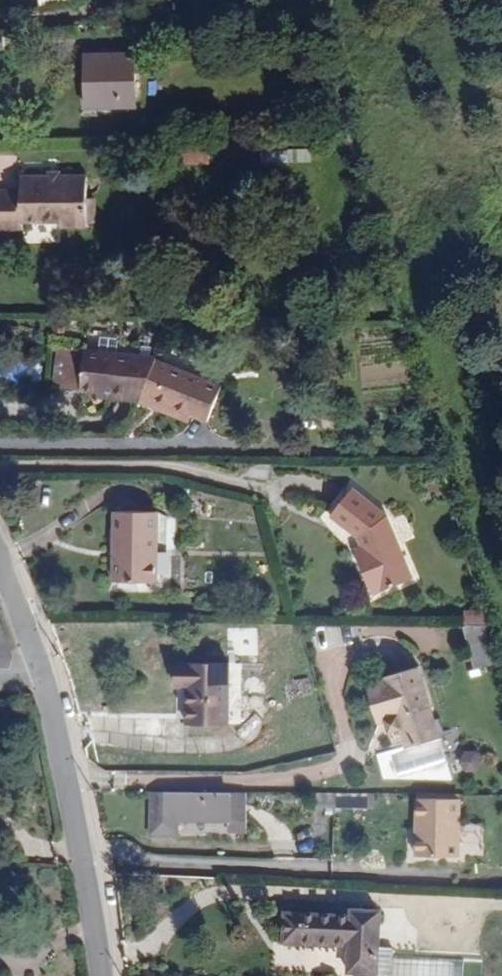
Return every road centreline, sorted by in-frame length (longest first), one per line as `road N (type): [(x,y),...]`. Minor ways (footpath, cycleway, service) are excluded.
road 1 (residential): [(43,678),(101,975)]
road 2 (residential): [(0,560),(43,678)]

